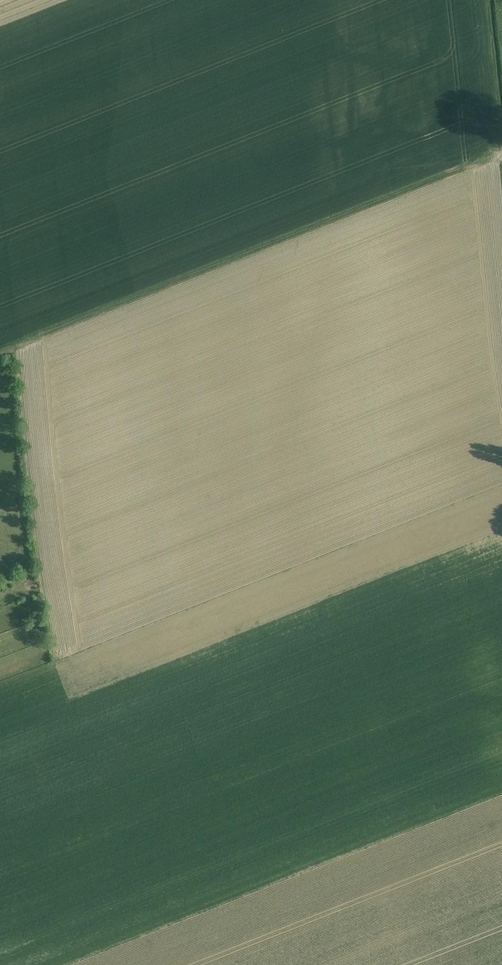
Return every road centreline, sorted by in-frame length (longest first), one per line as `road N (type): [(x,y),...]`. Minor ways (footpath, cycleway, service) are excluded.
road 1 (track): [(501,150),(0,351)]

